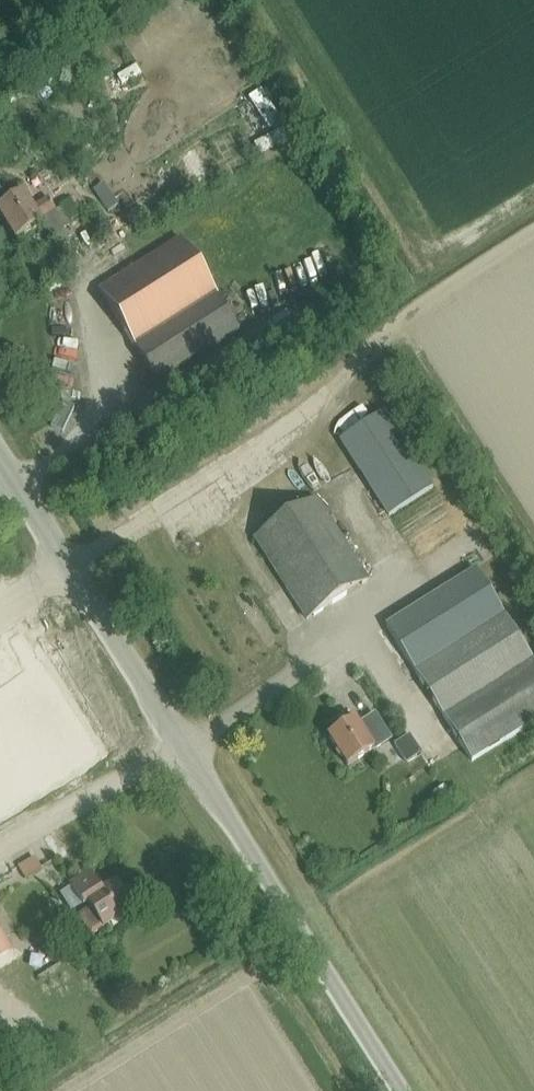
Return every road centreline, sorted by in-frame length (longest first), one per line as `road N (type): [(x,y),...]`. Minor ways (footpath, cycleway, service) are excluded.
road 1 (unclassified): [(400,1090),(0,459)]

